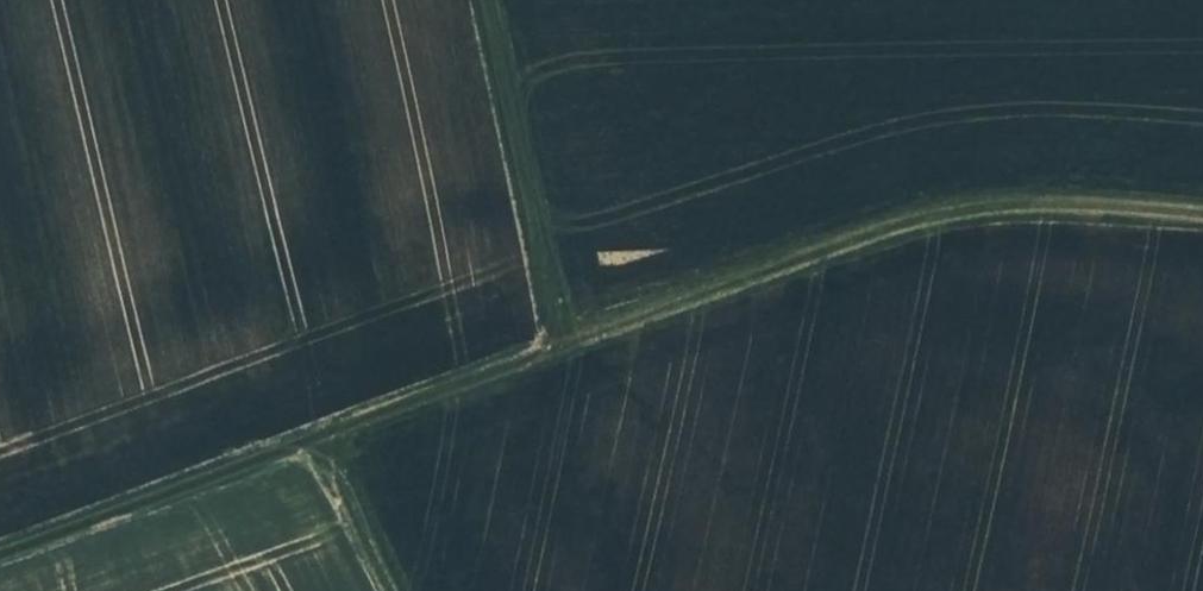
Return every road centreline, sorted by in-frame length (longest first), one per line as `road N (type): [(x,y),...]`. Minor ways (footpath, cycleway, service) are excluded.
road 1 (track): [(1202,221),(990,204),(0,558)]
road 2 (track): [(490,0),(566,354)]
road 3 (track): [(396,590),(320,440)]

